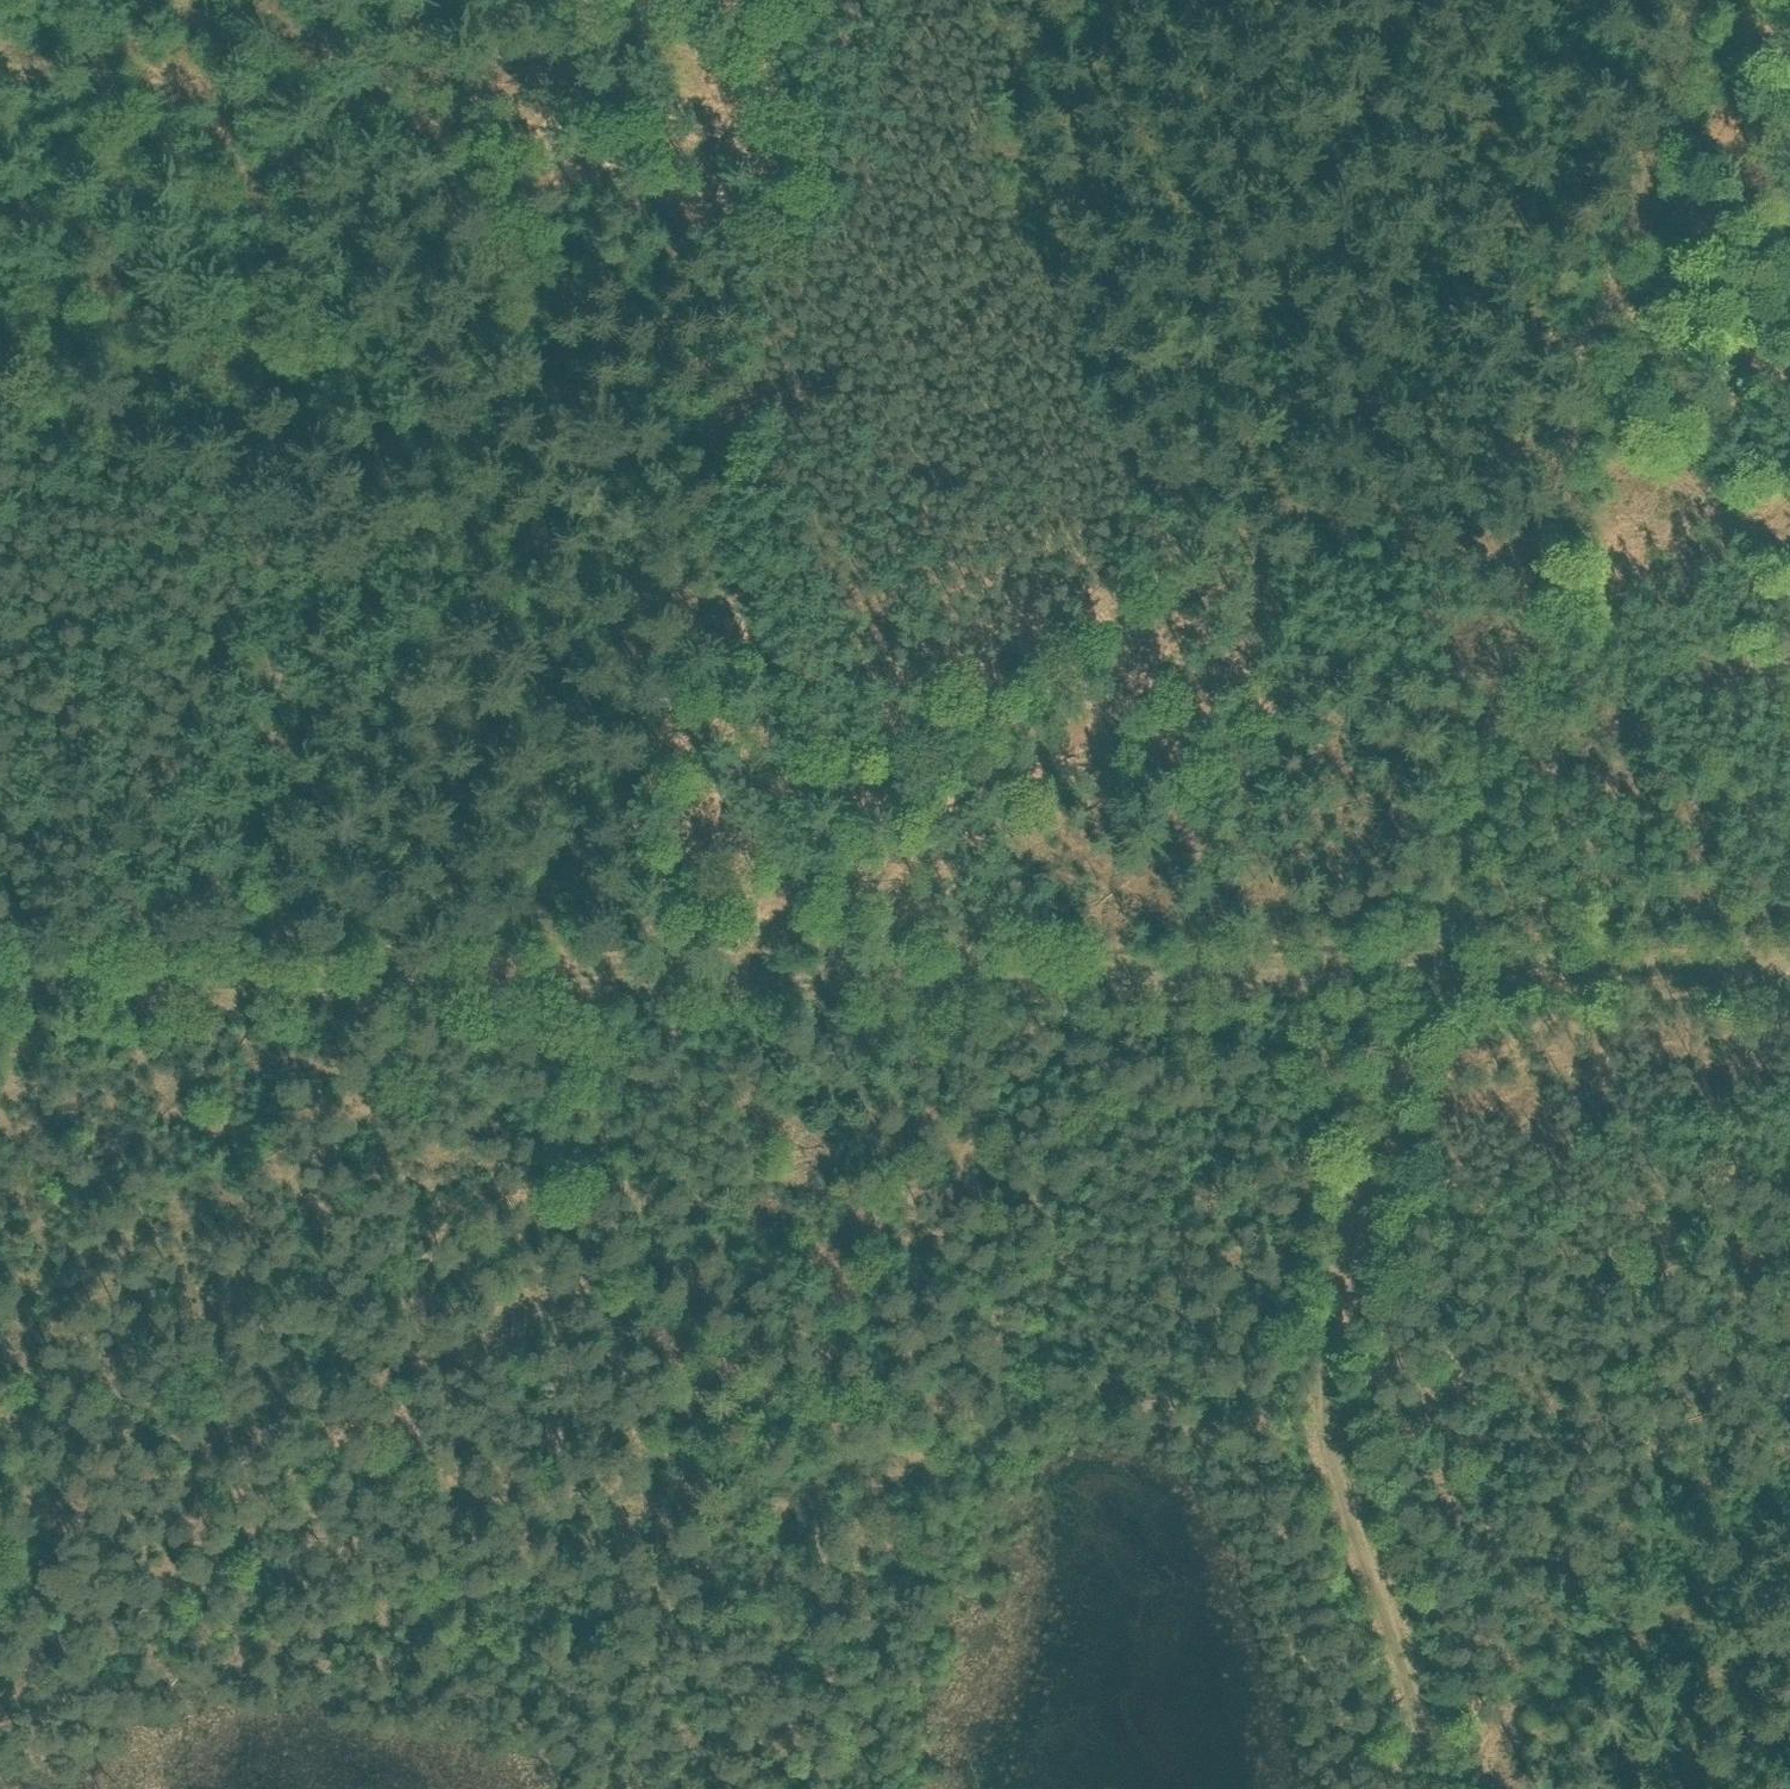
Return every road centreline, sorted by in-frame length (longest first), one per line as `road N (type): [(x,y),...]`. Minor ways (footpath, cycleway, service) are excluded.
road 1 (track): [(0,981),(1442,965)]
road 2 (track): [(1442,965),(1705,0)]
road 3 (track): [(1442,965),(1325,1420),(1450,1788)]
road 4 (track): [(1789,968),(1442,965)]

